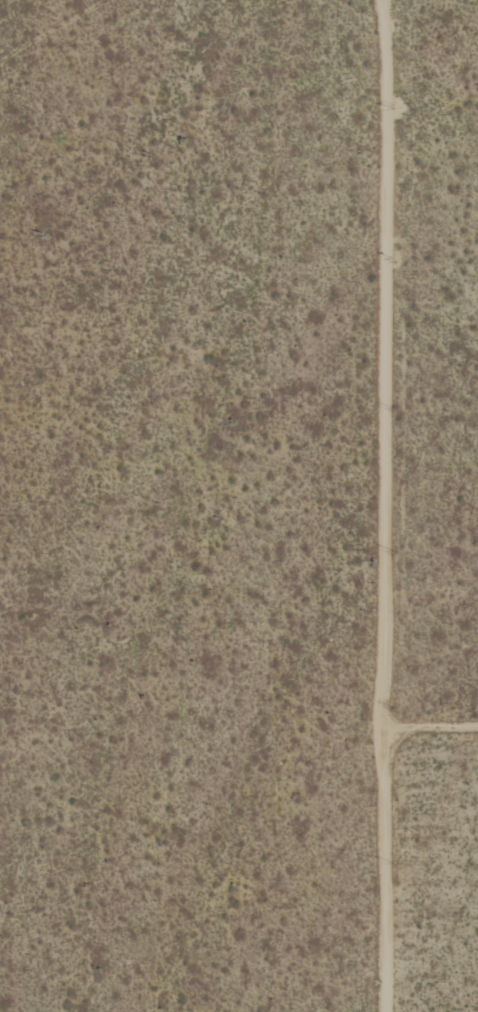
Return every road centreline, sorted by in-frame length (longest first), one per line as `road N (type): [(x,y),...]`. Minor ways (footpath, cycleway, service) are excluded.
road 1 (track): [(378,0),(382,1011)]

